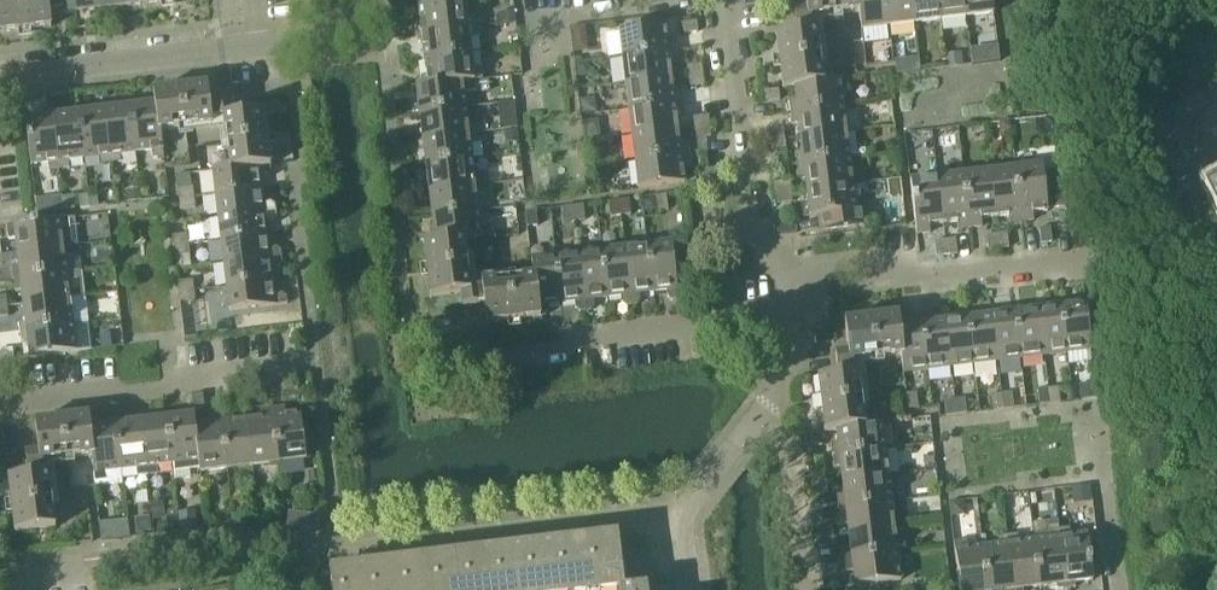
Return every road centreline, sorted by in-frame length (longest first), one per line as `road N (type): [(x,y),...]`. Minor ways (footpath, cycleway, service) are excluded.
road 1 (residential): [(796,292),(725,321),(573,338),(562,350),(474,361),(469,311)]
road 2 (residential): [(355,0),(323,36),(0,76)]
road 3 (residential): [(339,554),(679,515)]
road 4 (residential): [(0,399),(315,361)]
road 5 (residential): [(796,292),(1105,258)]
road 6 (residential): [(796,292),(743,207),(724,18),(729,0)]
road 7 (residential): [(806,589),(788,441),(759,421)]
road 8 (residential): [(759,421),(800,348),(796,292)]
road 9 (residential): [(679,515),(759,421)]

